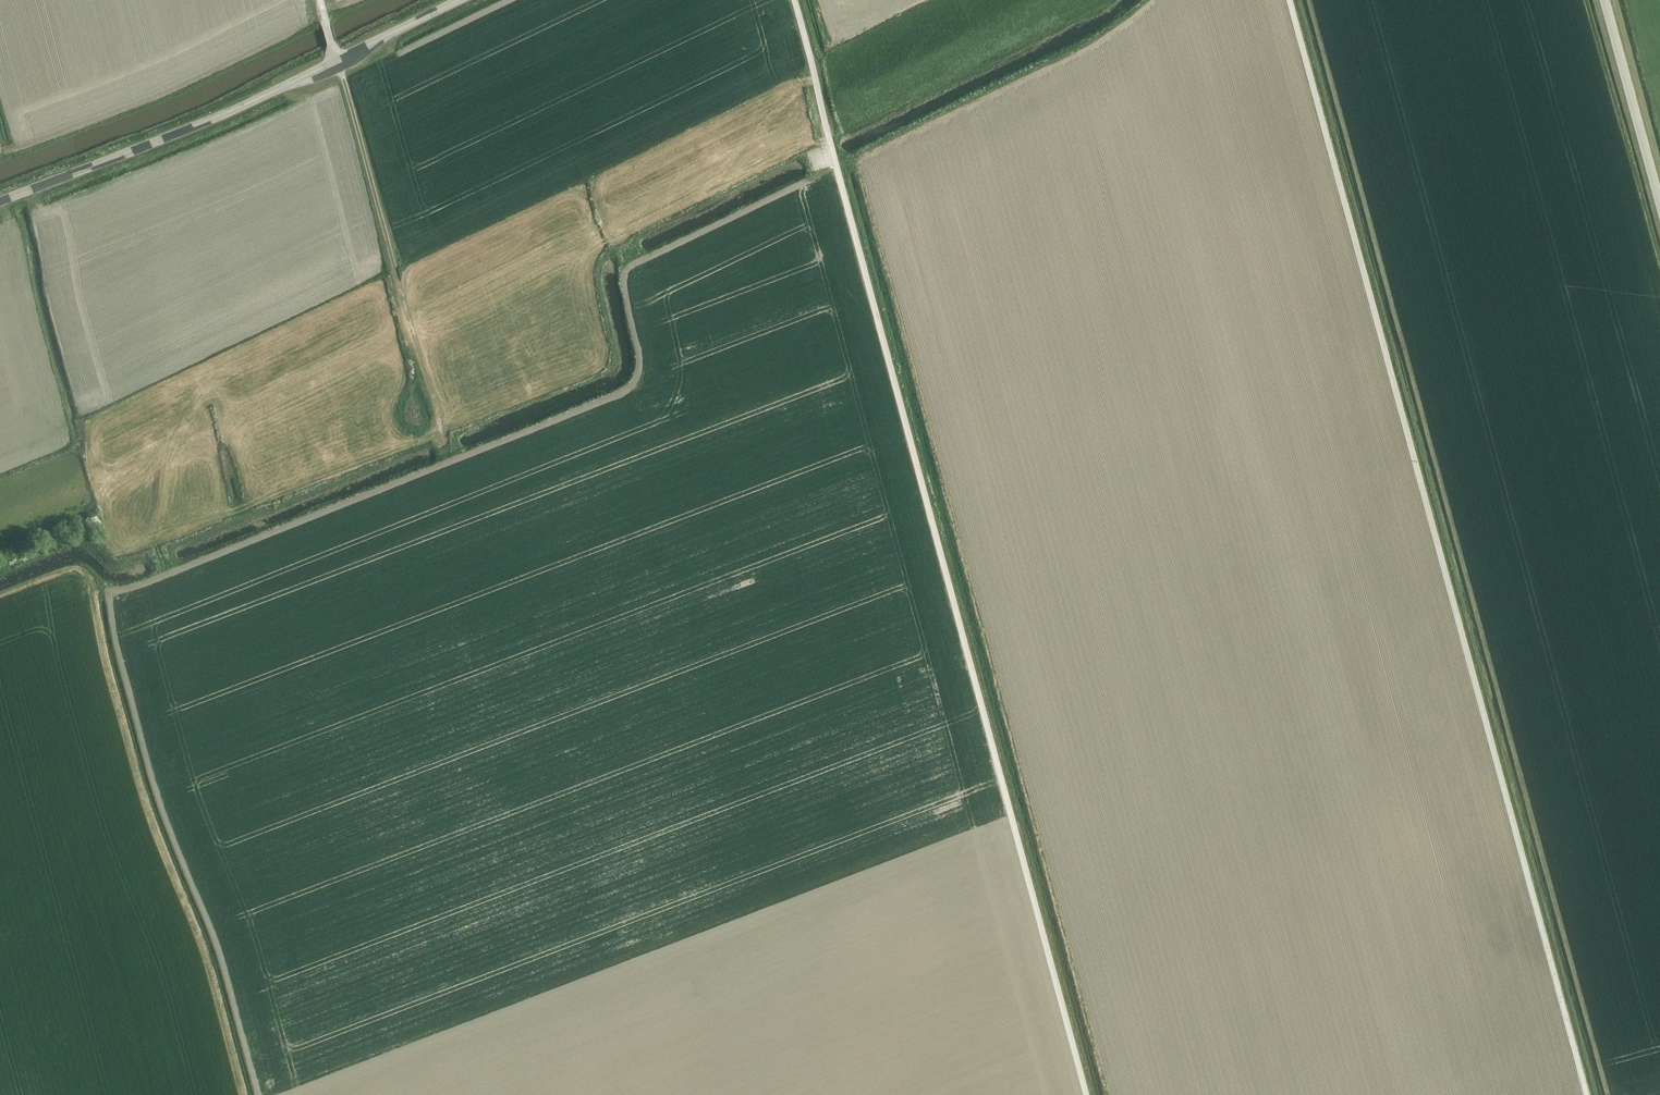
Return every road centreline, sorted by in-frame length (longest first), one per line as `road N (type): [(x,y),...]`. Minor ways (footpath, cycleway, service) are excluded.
road 1 (unclassified): [(1087,1094),(794,0)]
road 2 (unclassified): [(0,201),(338,61)]
road 3 (track): [(338,61),(397,269)]
road 4 (unclassified): [(1659,203),(1605,0)]
road 5 (unclassified): [(338,61),(460,0)]

